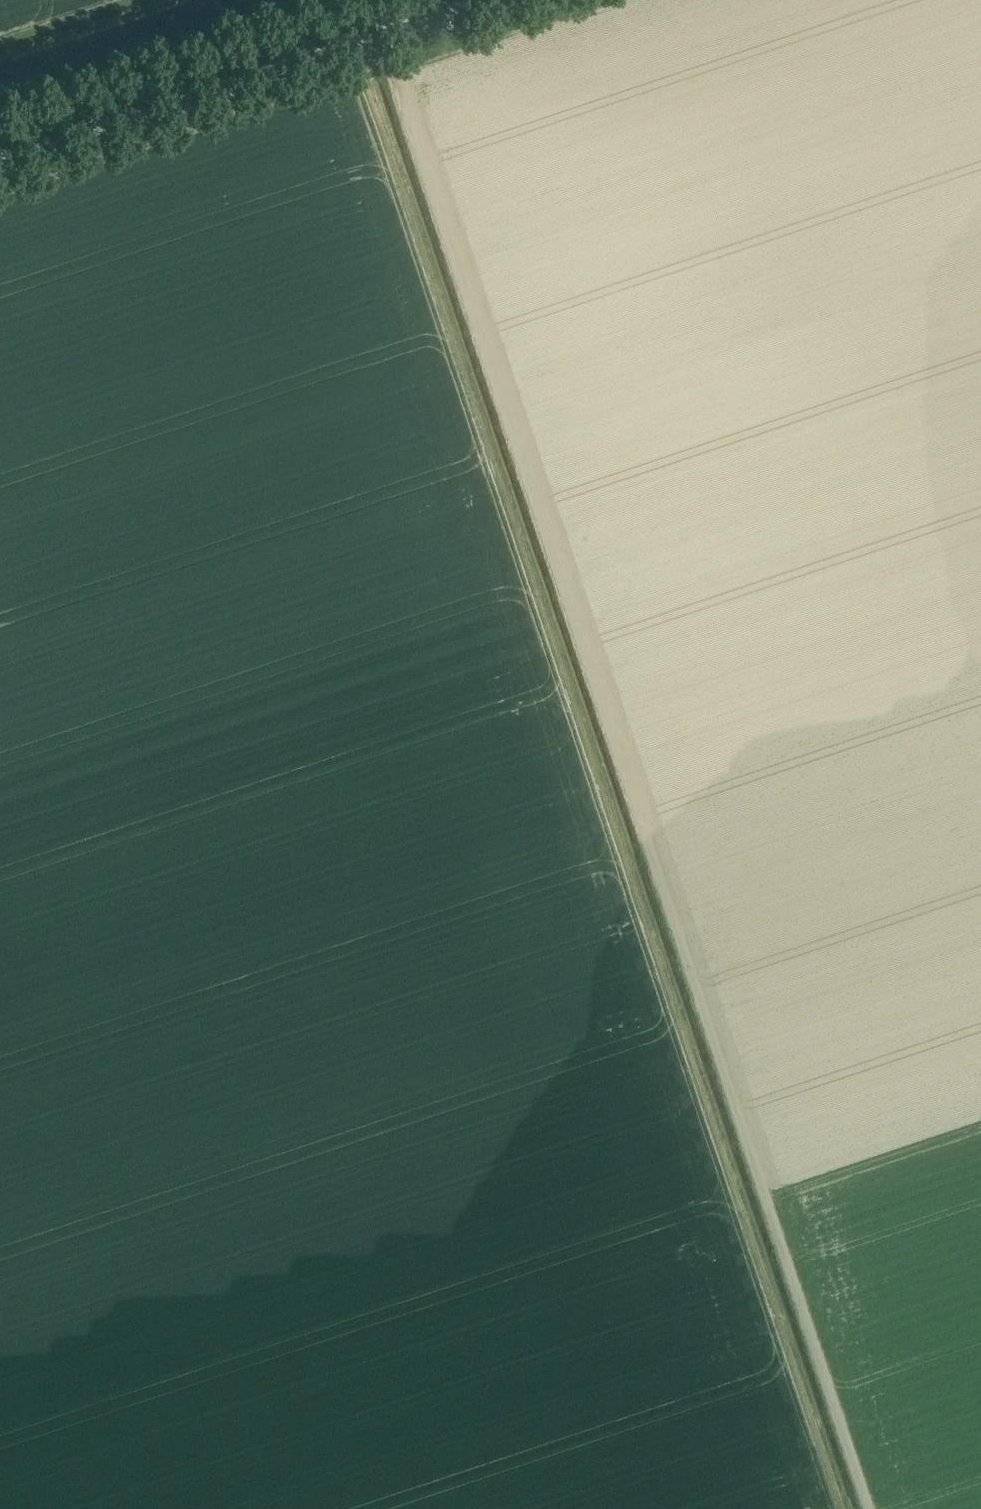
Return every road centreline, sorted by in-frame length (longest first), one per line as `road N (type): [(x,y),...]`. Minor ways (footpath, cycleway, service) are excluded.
road 1 (unclassified): [(0,162),(483,0)]

